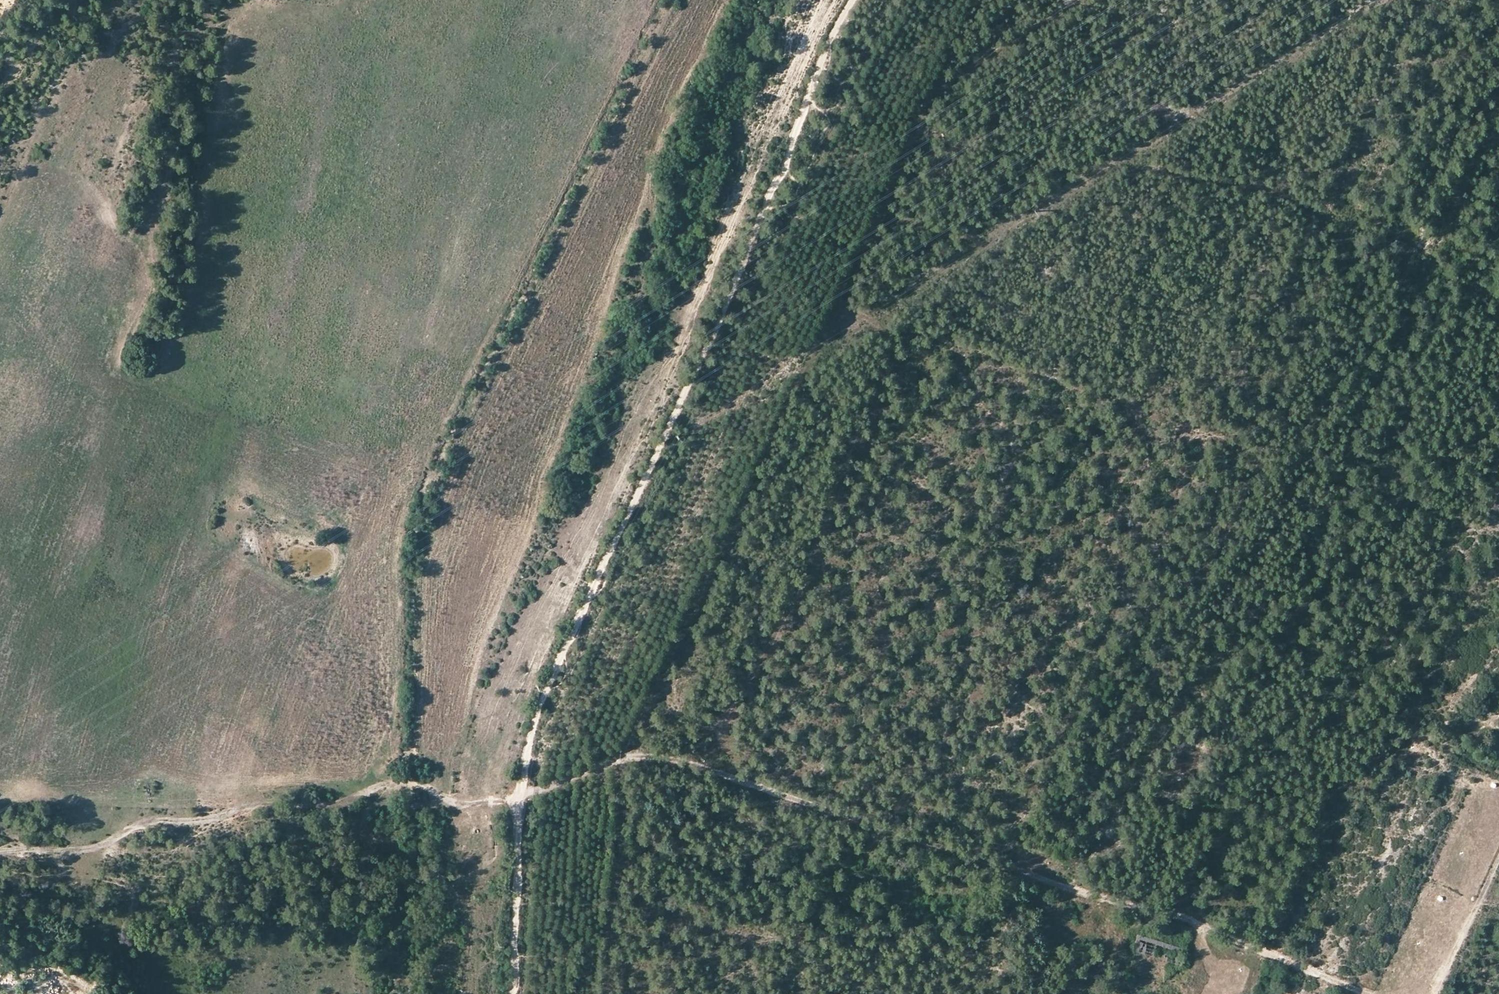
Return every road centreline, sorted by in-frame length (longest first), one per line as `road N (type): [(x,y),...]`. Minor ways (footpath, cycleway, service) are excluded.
road 1 (track): [(512,993),(520,796),(544,699),(853,0)]
road 2 (track): [(520,796),(463,805),(398,781),(315,806),(263,804),(210,818),(145,820),(78,850),(0,850)]

